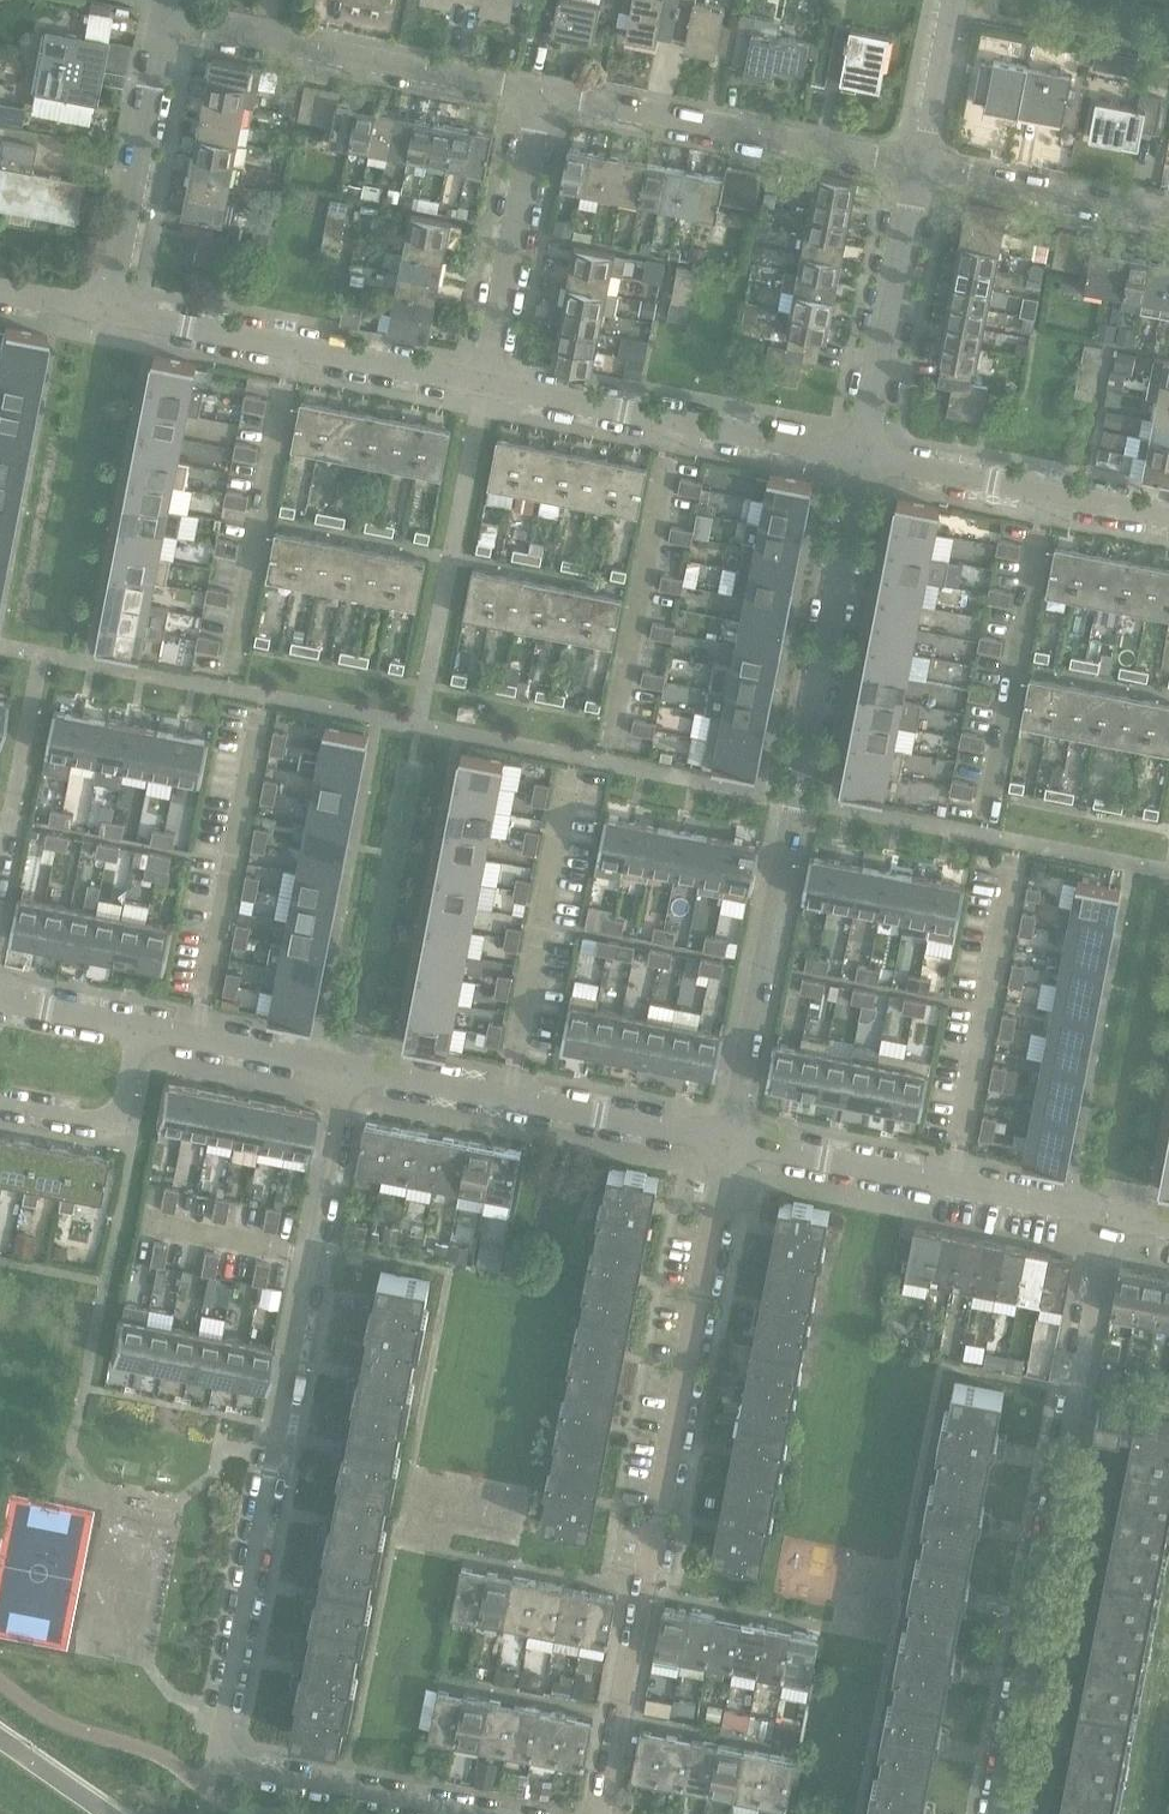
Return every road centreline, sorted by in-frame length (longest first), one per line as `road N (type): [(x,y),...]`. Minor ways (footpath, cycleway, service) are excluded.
road 1 (residential): [(349,1070),(222,1737),(226,1754),(248,1769),(482,1813)]
road 2 (residential): [(731,1142),(866,457)]
road 3 (residential): [(602,1813),(731,1142)]
road 4 (residential): [(997,1813),(1114,1219)]
road 5 (residential): [(1114,1219),(731,1142)]
road 6 (residential): [(922,167),(540,92)]
road 7 (residential): [(731,1142),(349,1070)]
road 8 (residential): [(486,383),(866,457)]
road 9 (residential): [(540,92),(163,18)]
road 10 (residential): [(111,310),(486,383)]
road 11 (residential): [(866,457),(1168,516)]
road 12 (residential): [(111,310),(163,18)]
road 13 (residential): [(486,383),(540,92)]
road 14 (residential): [(866,457),(922,167)]
road 15 (residential): [(1168,218),(922,167)]
road 16 (residential): [(0,1102),(117,1125),(139,1029)]
road 17 (residential): [(349,1070),(139,1029)]
road 18 (residential): [(922,167),(953,0)]
road 19 (residential): [(139,1029),(0,999)]

